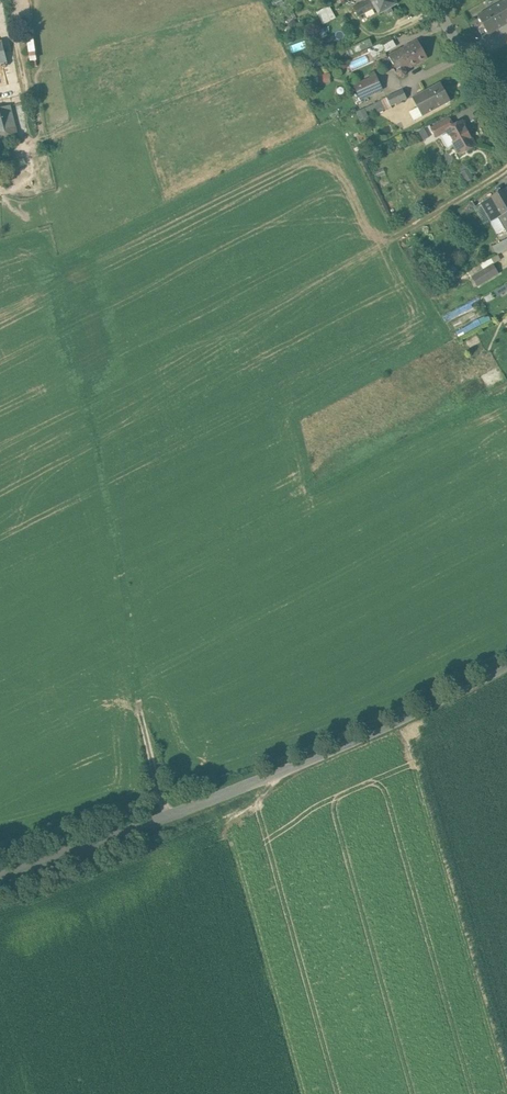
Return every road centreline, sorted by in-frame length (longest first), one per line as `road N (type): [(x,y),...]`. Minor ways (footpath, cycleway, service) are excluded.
road 1 (unclassified): [(0,871),(266,778),(506,667)]
road 2 (residential): [(430,0),(506,130)]
road 3 (track): [(506,168),(397,235),(392,249)]

